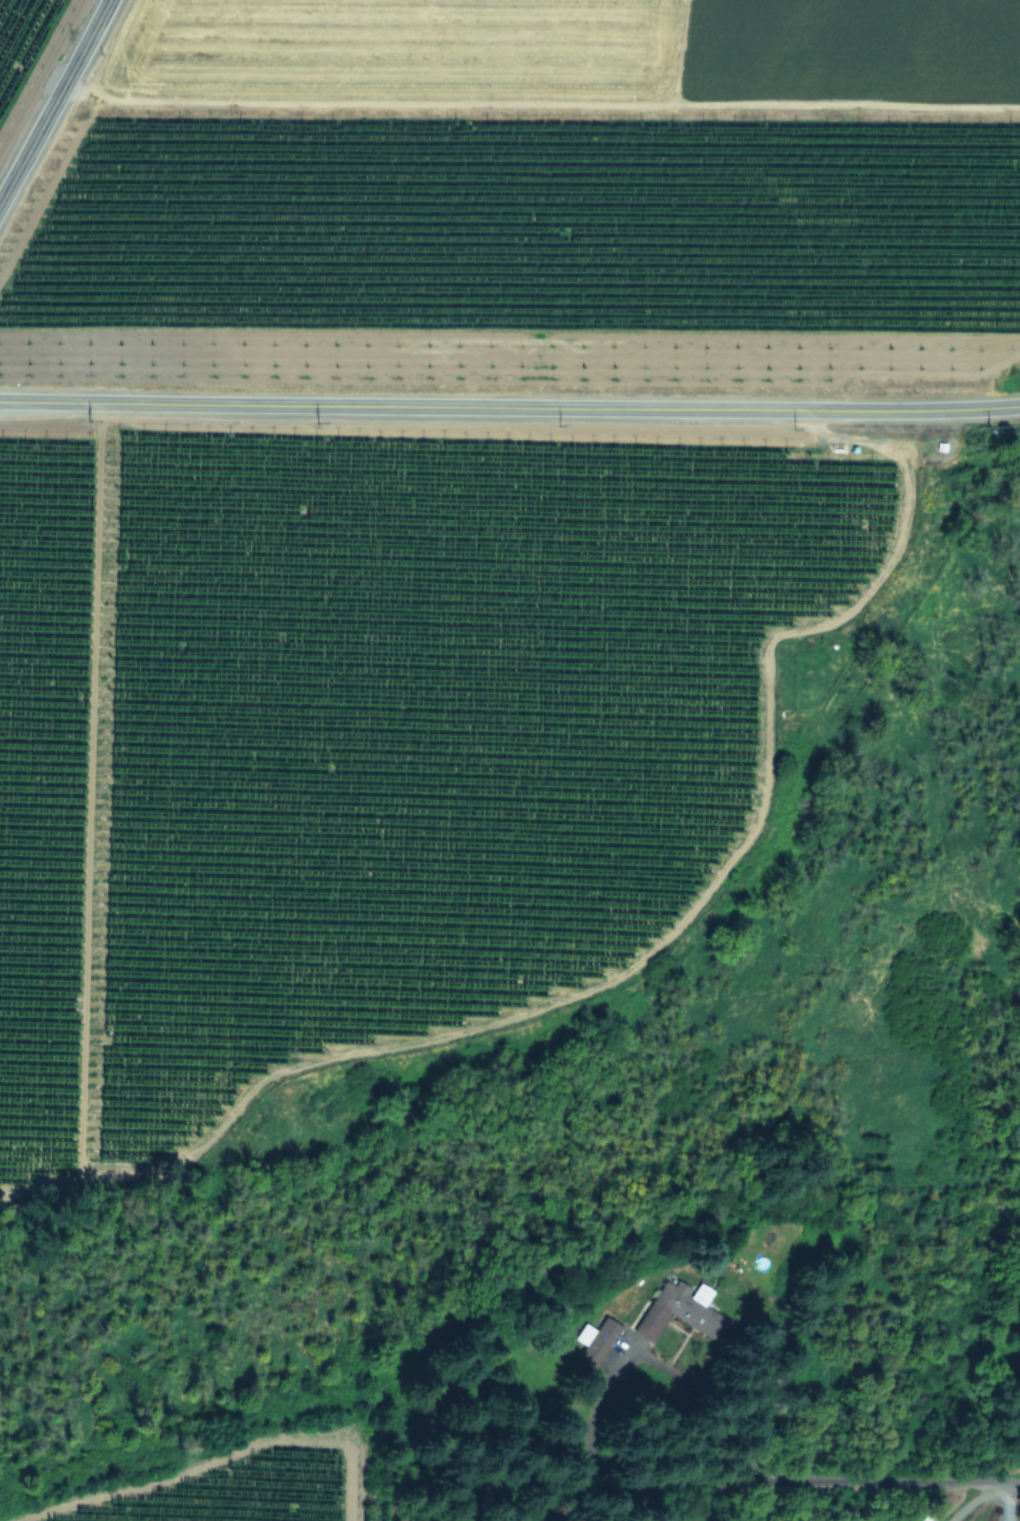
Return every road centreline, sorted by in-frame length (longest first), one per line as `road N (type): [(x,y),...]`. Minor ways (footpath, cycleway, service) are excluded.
road 1 (secondary): [(1019,404),(0,402)]
road 2 (secondary): [(0,201),(108,0)]

